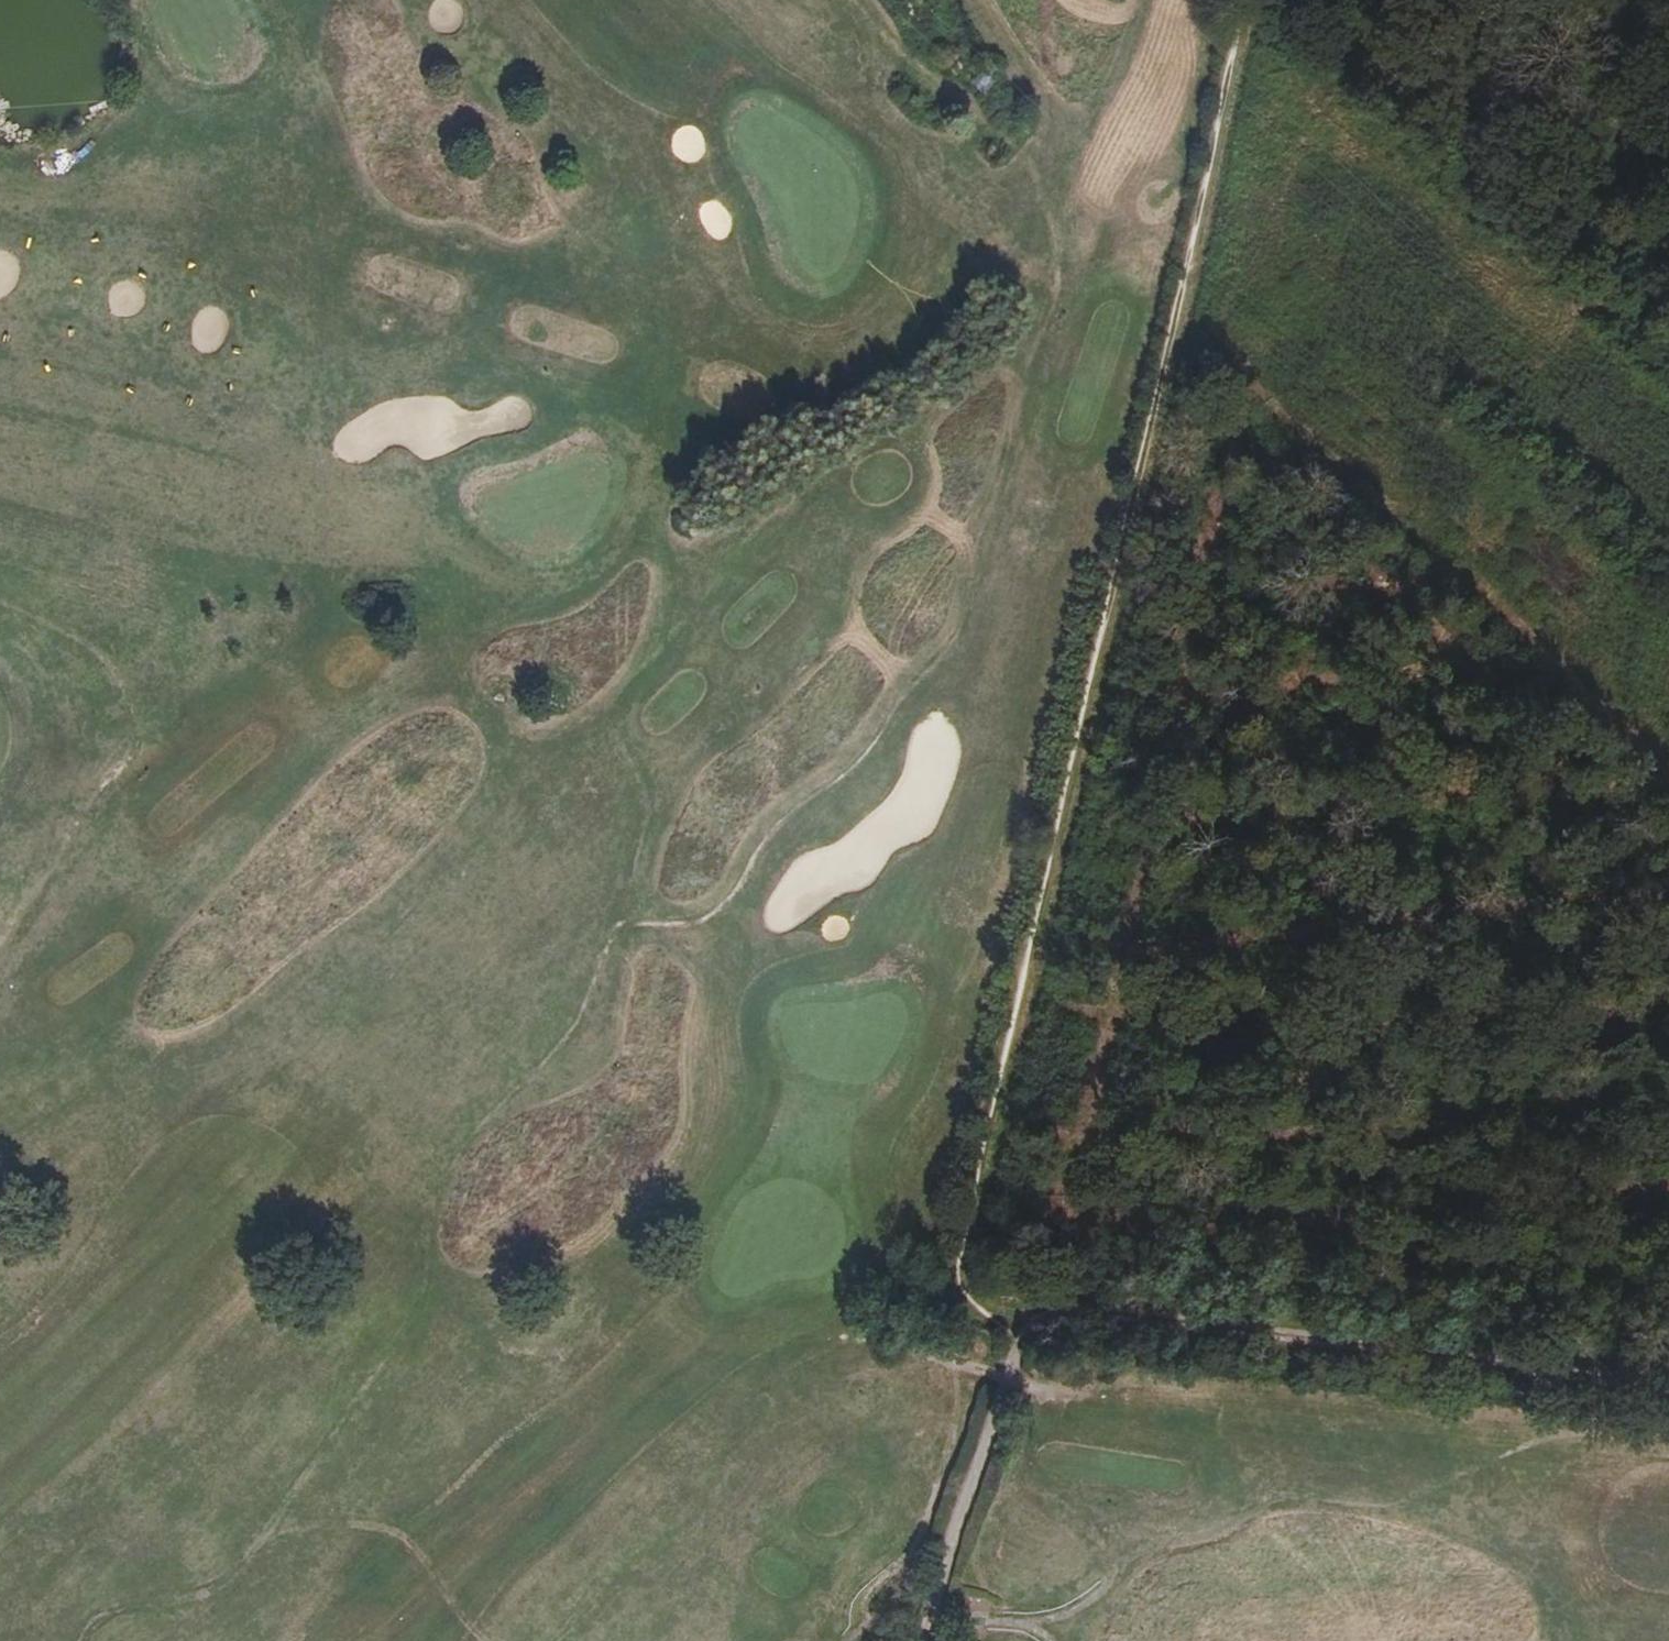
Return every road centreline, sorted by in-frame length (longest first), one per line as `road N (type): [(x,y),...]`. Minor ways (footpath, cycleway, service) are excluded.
road 1 (track): [(1244,0),(959,1278),(967,1297),(1016,1341),(1056,1319),(1668,1381)]
road 2 (residential): [(925,1640),(1016,1341)]

